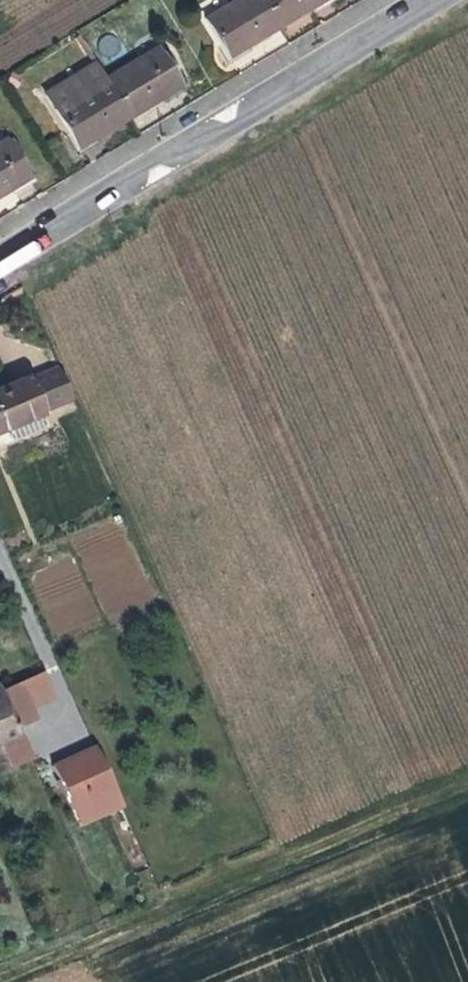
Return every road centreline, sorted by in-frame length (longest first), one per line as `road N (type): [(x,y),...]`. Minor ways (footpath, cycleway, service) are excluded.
road 1 (tertiary): [(0,262),(136,171),(242,122),(427,0)]
road 2 (track): [(0,977),(290,856)]
road 3 (track): [(290,856),(467,780)]

